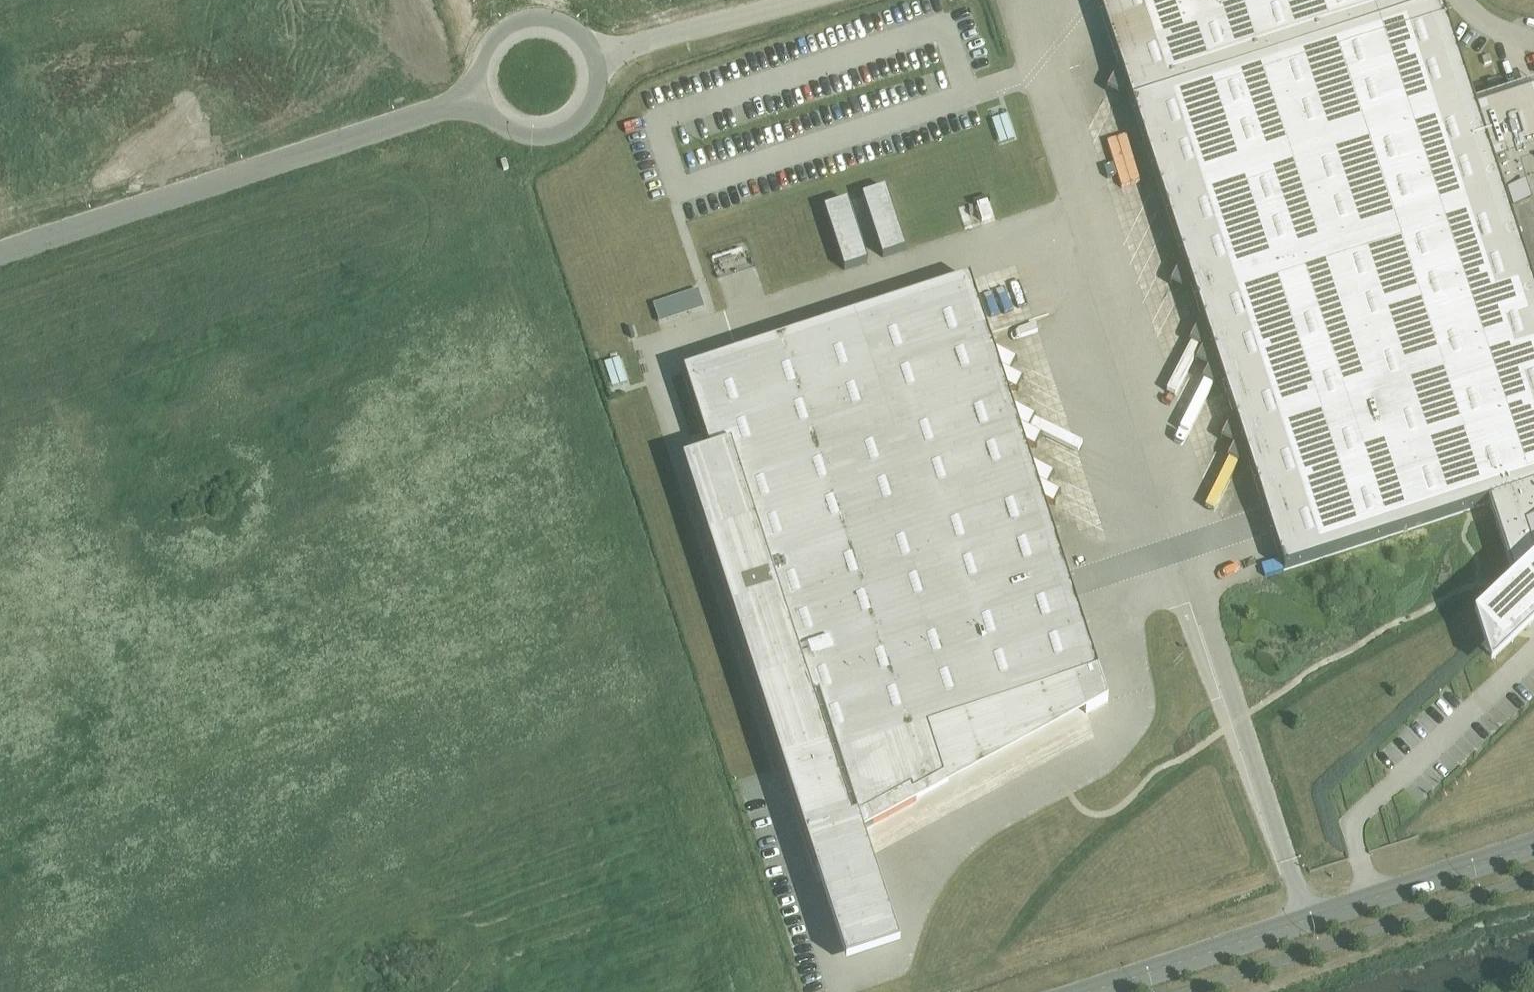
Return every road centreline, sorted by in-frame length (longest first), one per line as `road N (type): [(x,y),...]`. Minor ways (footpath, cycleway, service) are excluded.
road 1 (unclassified): [(0,254),(482,96)]
road 2 (unclassified): [(1533,847),(1090,991)]
road 3 (unclassified): [(482,96),(512,133),(535,140),(580,124),(600,81),(581,37),(533,21),(509,29),(481,71)]

